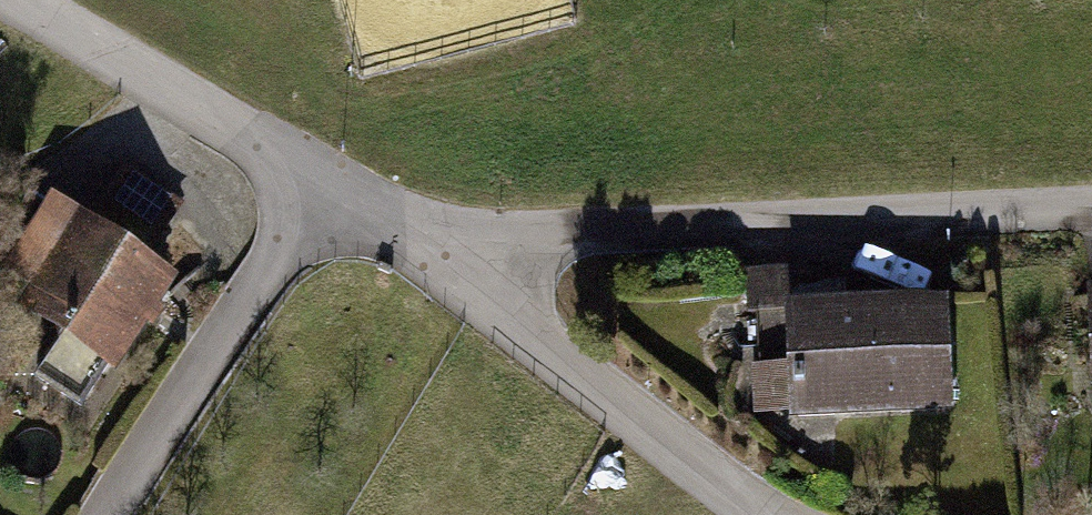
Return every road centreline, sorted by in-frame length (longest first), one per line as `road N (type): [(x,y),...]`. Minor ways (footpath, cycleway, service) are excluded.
road 1 (residential): [(406,239),(1091,203)]
road 2 (residential): [(406,239),(765,514)]
road 3 (residential): [(115,514),(320,187)]
road 4 (residential): [(21,0),(240,129),(320,187)]

